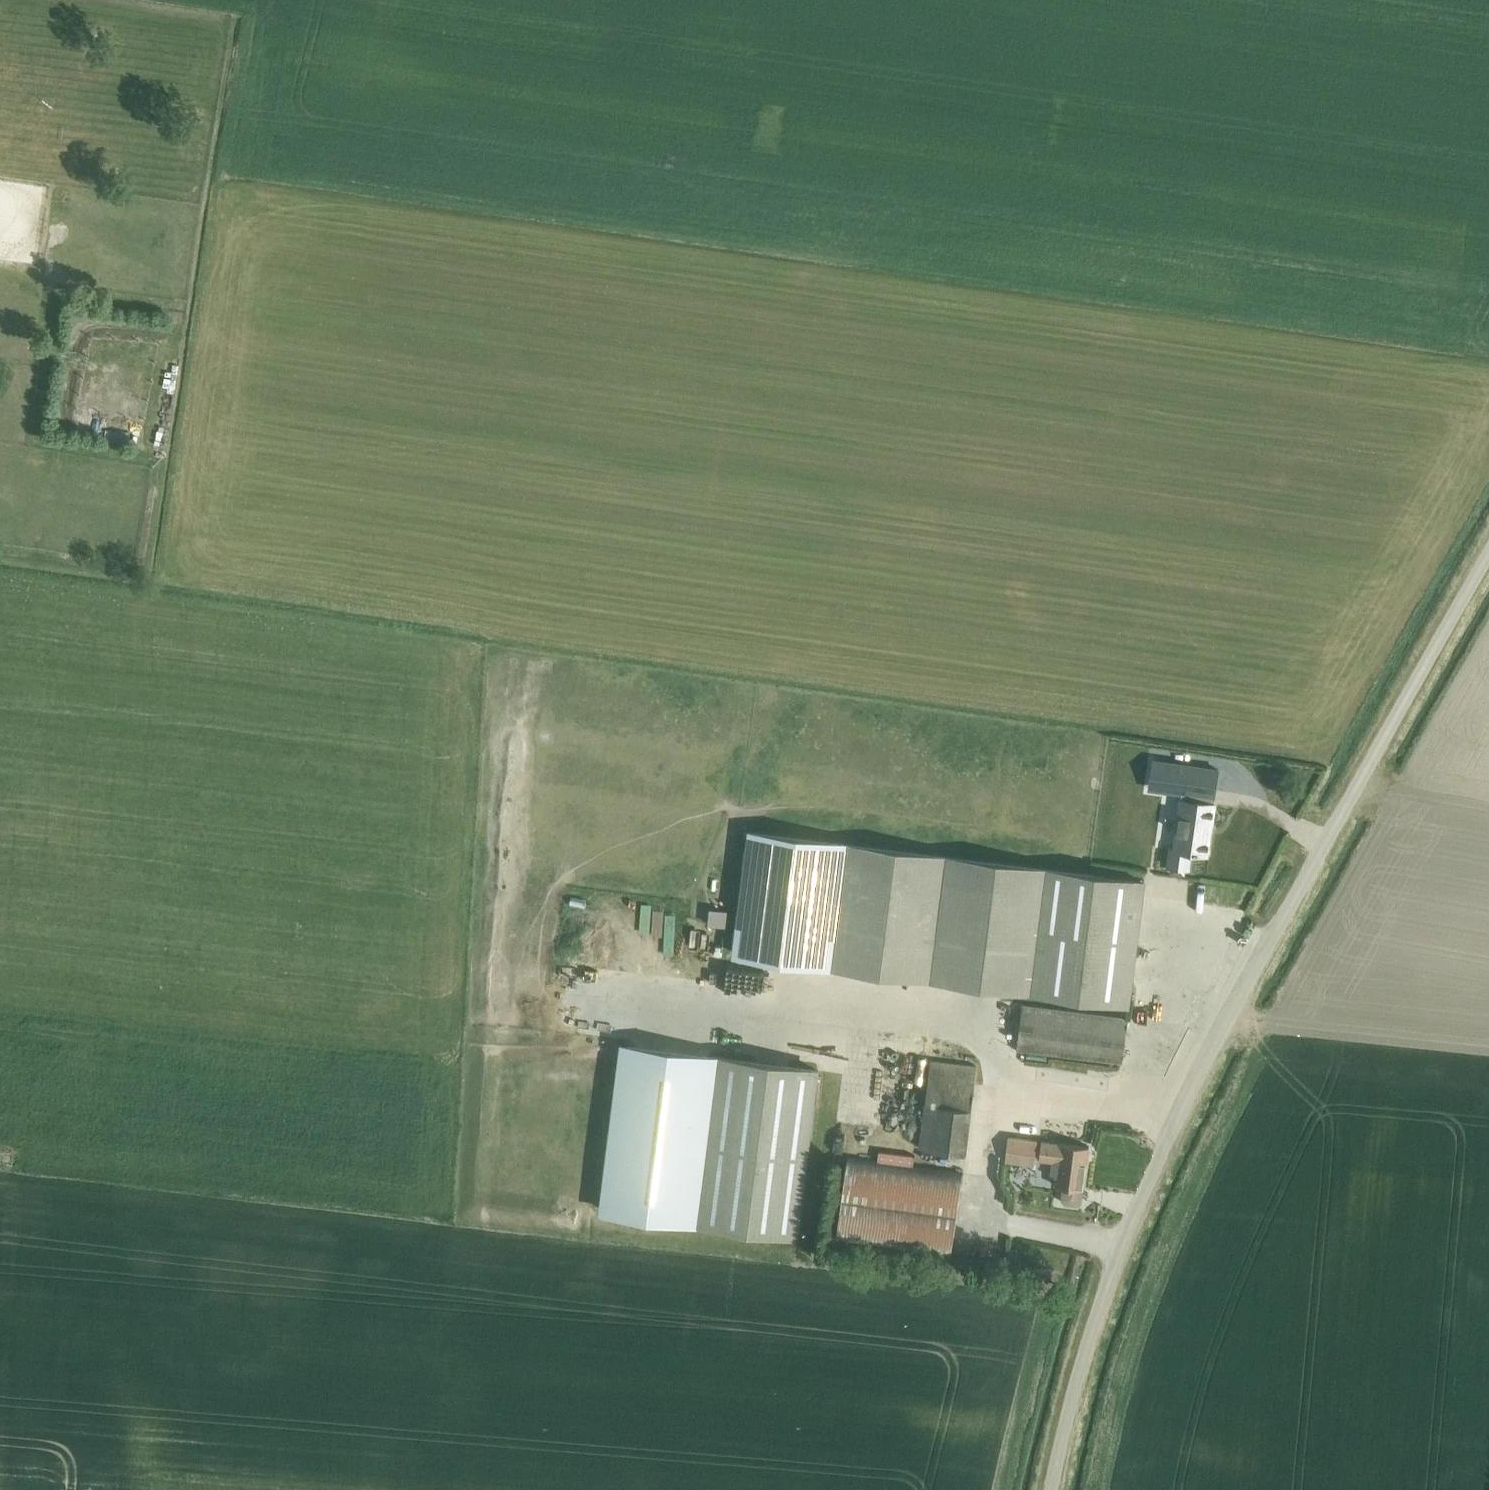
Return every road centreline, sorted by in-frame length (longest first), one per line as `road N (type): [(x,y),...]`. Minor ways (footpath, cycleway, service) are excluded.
road 1 (unclassified): [(1050,1489),(1083,1354),(1180,1108),(1488,551)]

